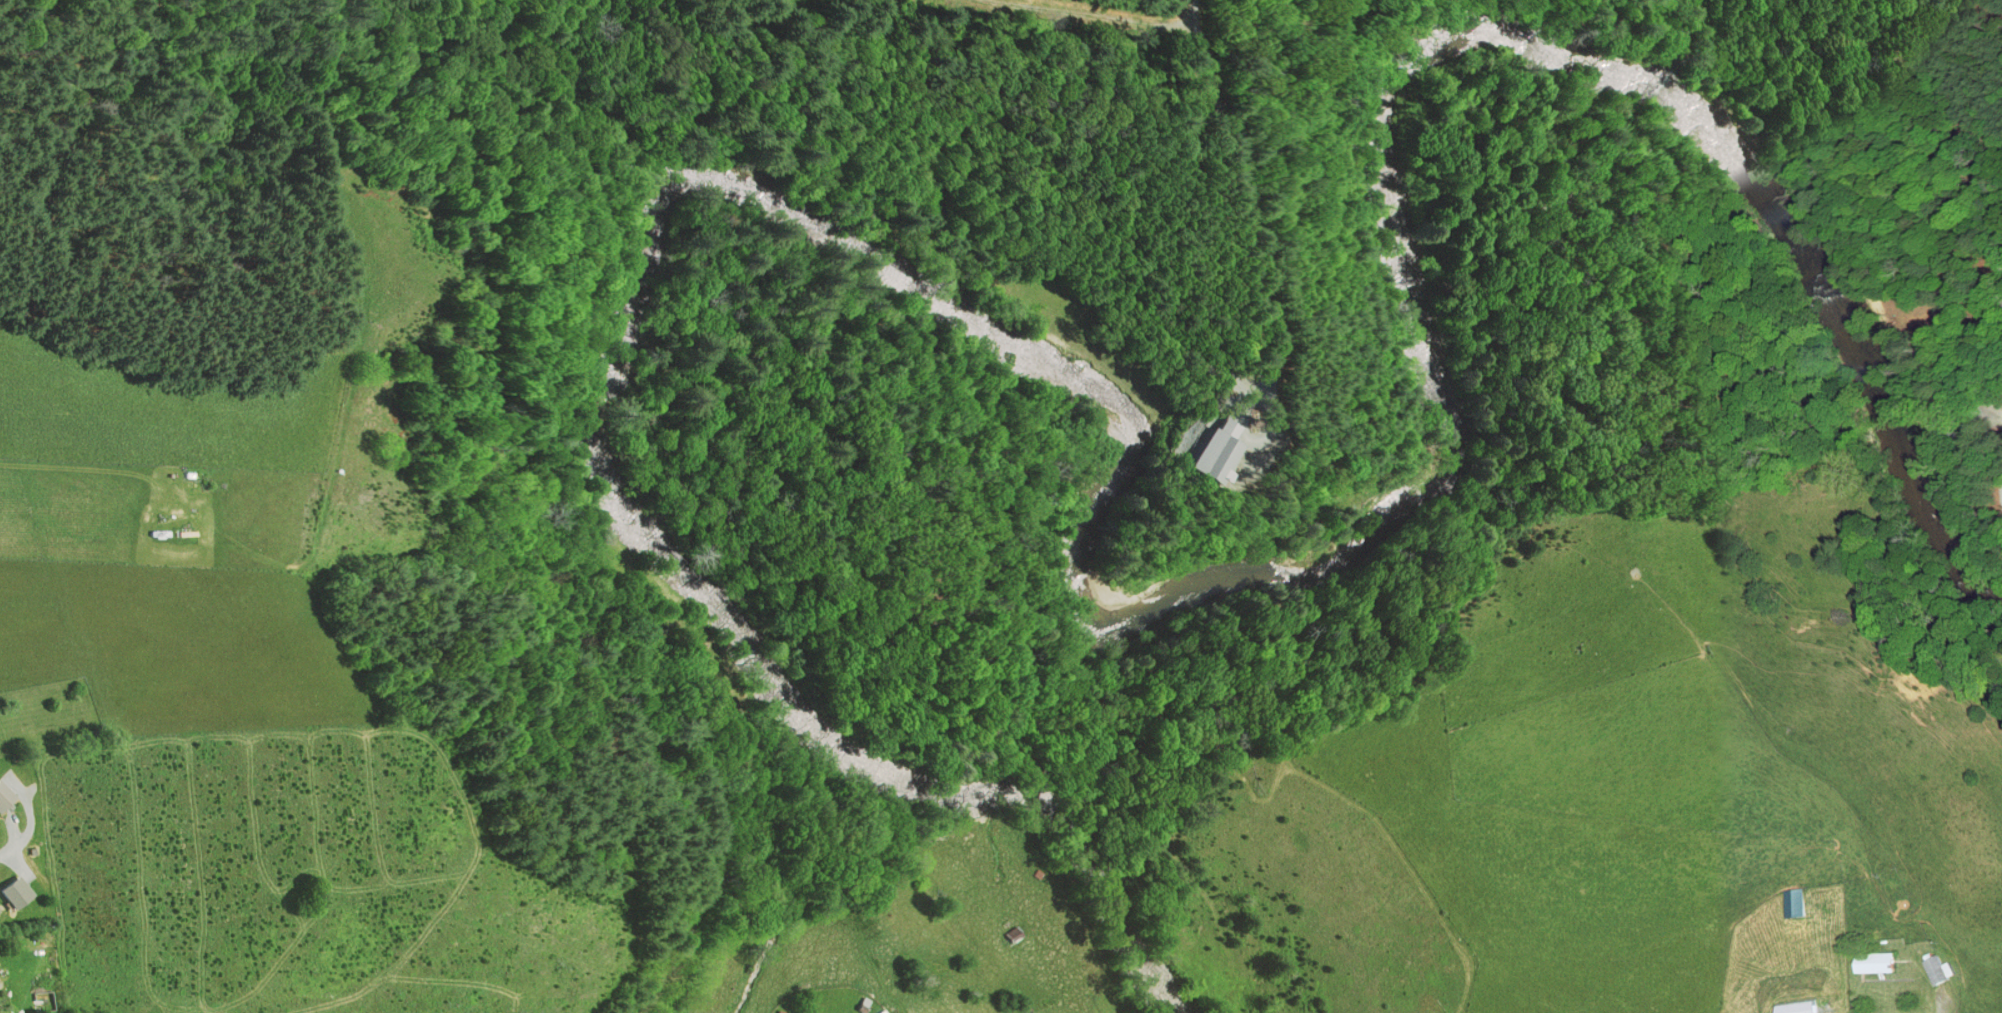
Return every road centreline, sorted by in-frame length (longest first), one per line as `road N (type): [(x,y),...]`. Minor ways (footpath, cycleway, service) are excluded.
road 1 (track): [(2001,273),(1974,348),(1932,364)]

